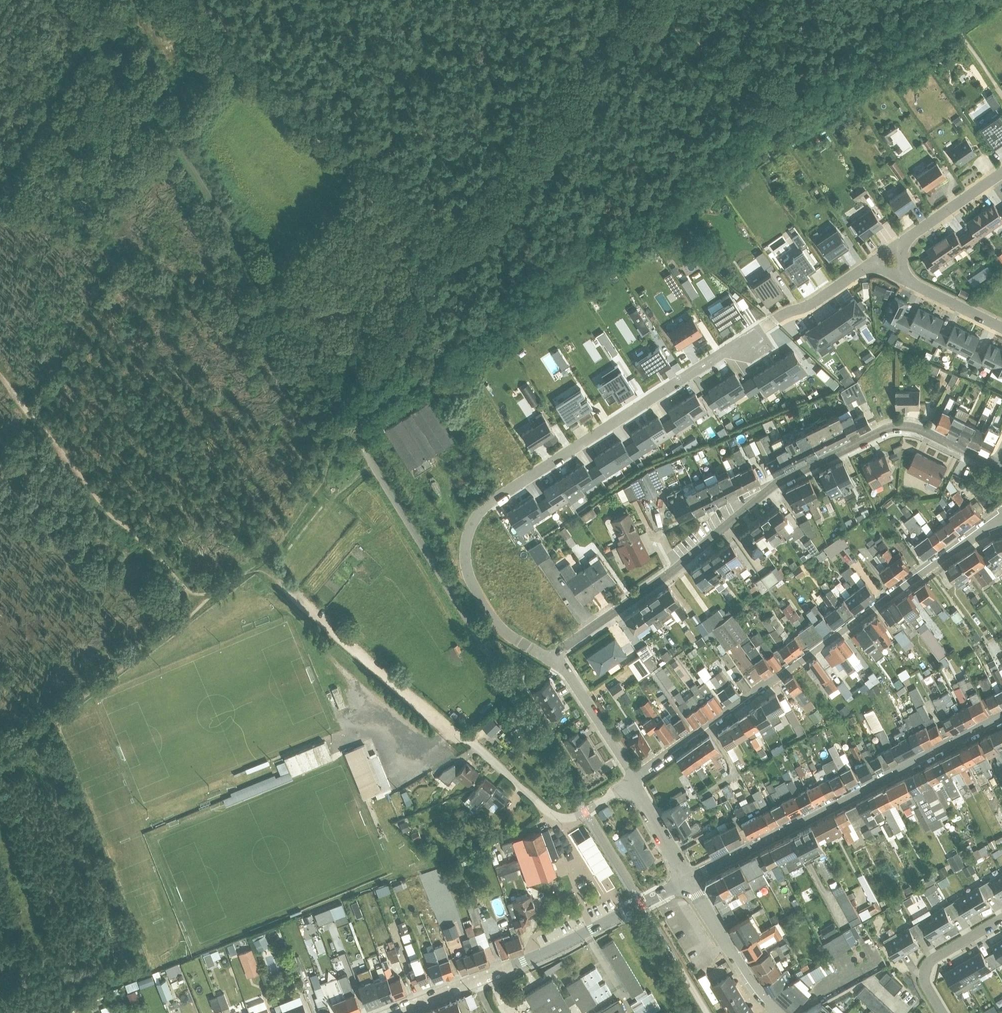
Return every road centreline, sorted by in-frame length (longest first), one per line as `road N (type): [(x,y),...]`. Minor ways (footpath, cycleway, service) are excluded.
road 1 (residential): [(560,659),(567,645),(679,566),(771,486),(889,426),(923,429),(996,465)]
road 2 (unclassified): [(560,659),(533,650),(491,616),(465,568),(471,528),(497,498),(752,334)]
road 3 (residential): [(633,781),(1001,518)]
road 4 (residential): [(1001,718),(687,881)]
road 5 (tertiary): [(687,881),(477,981)]
road 6 (unclassified): [(633,781),(584,813),(556,818),(474,745),(451,735)]
road 7 (tertiary): [(778,1012),(687,881)]
road 8 (residential): [(633,781),(560,659)]
road 9 (residential): [(1001,172),(889,258)]
road 10 (residential): [(942,1012),(927,966),(1001,918)]
road 11 (residential): [(889,258),(912,282),(1001,327)]
road 12 (residential): [(889,258),(781,316)]

